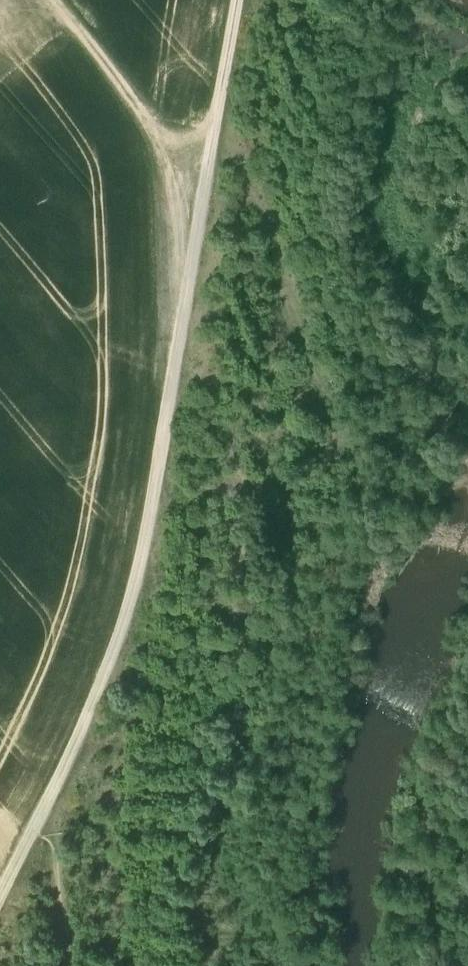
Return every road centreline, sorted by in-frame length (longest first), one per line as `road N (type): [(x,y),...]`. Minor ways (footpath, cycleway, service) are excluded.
road 1 (track): [(238,0),(135,594),(47,801)]
road 2 (track): [(218,108),(381,531)]

